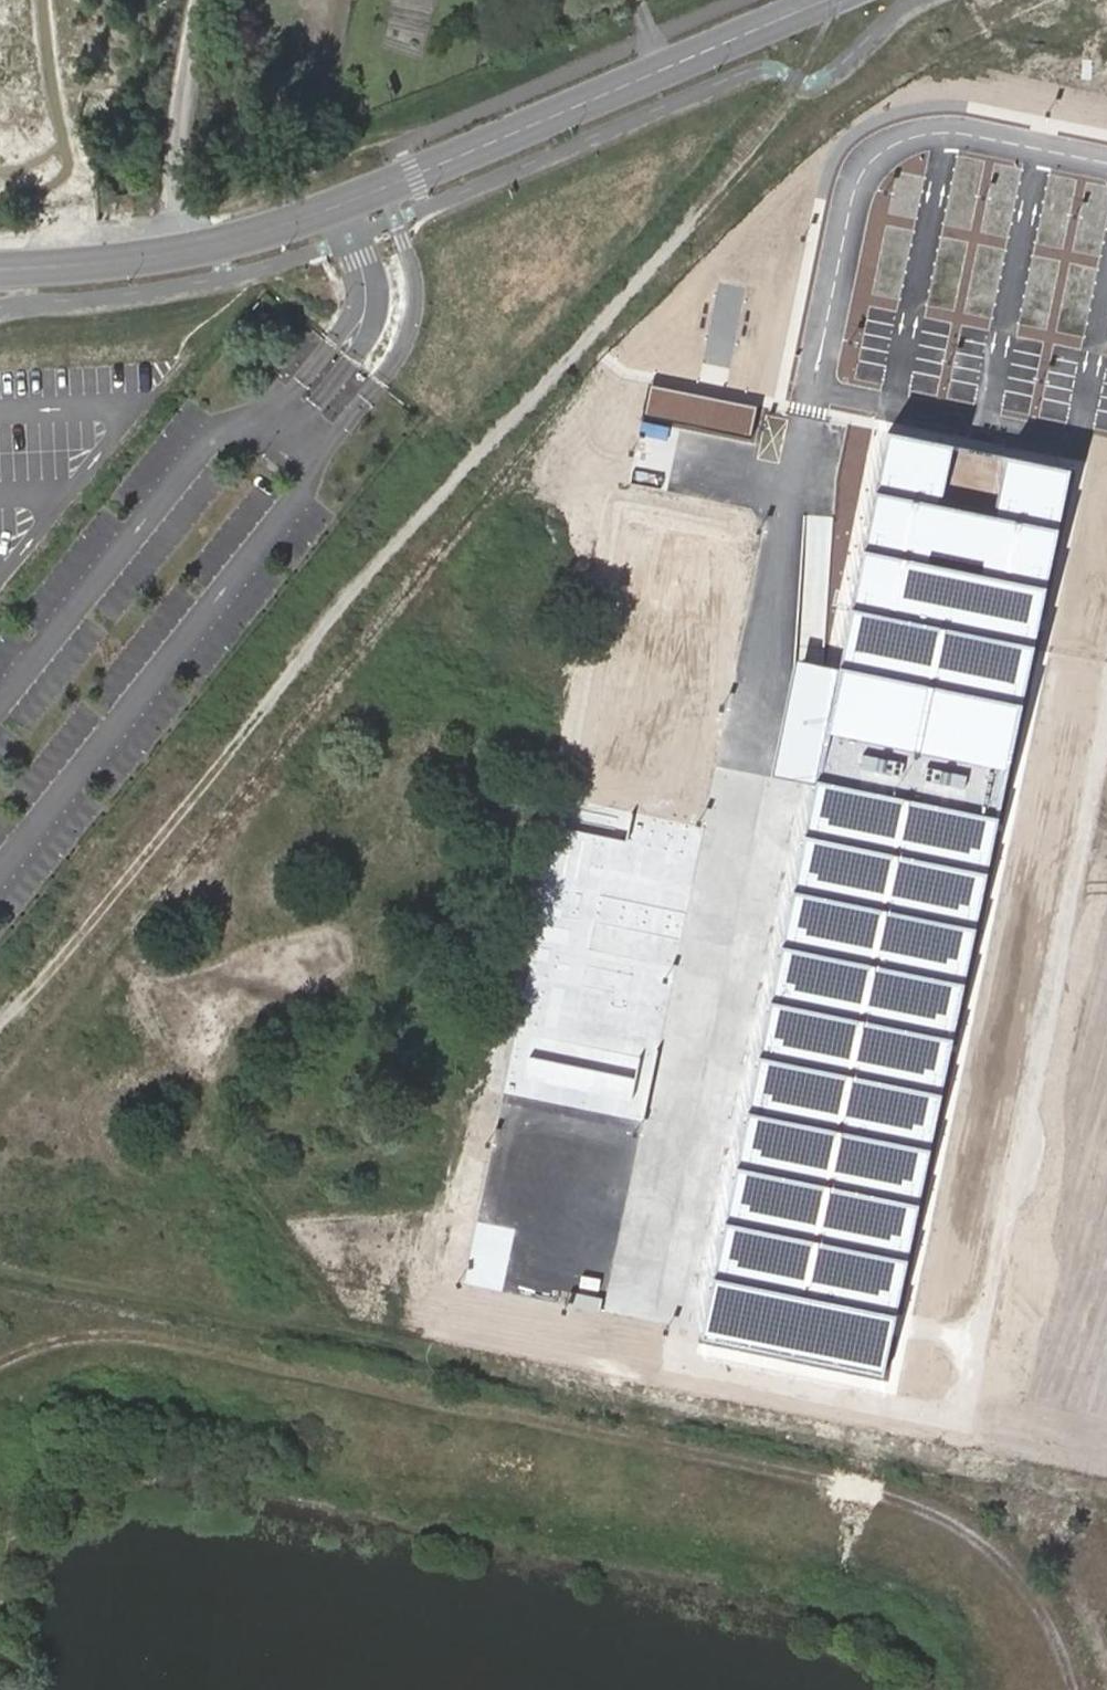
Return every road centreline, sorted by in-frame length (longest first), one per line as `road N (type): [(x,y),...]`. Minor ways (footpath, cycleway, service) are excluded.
road 1 (track): [(1079,1689),(1065,1639),(1029,1580),(960,1516),(890,1491),(190,1342),(96,1329),(31,1341),(0,1361)]
road 2 (tertiary): [(0,269),(146,259),(262,236),(824,0)]

